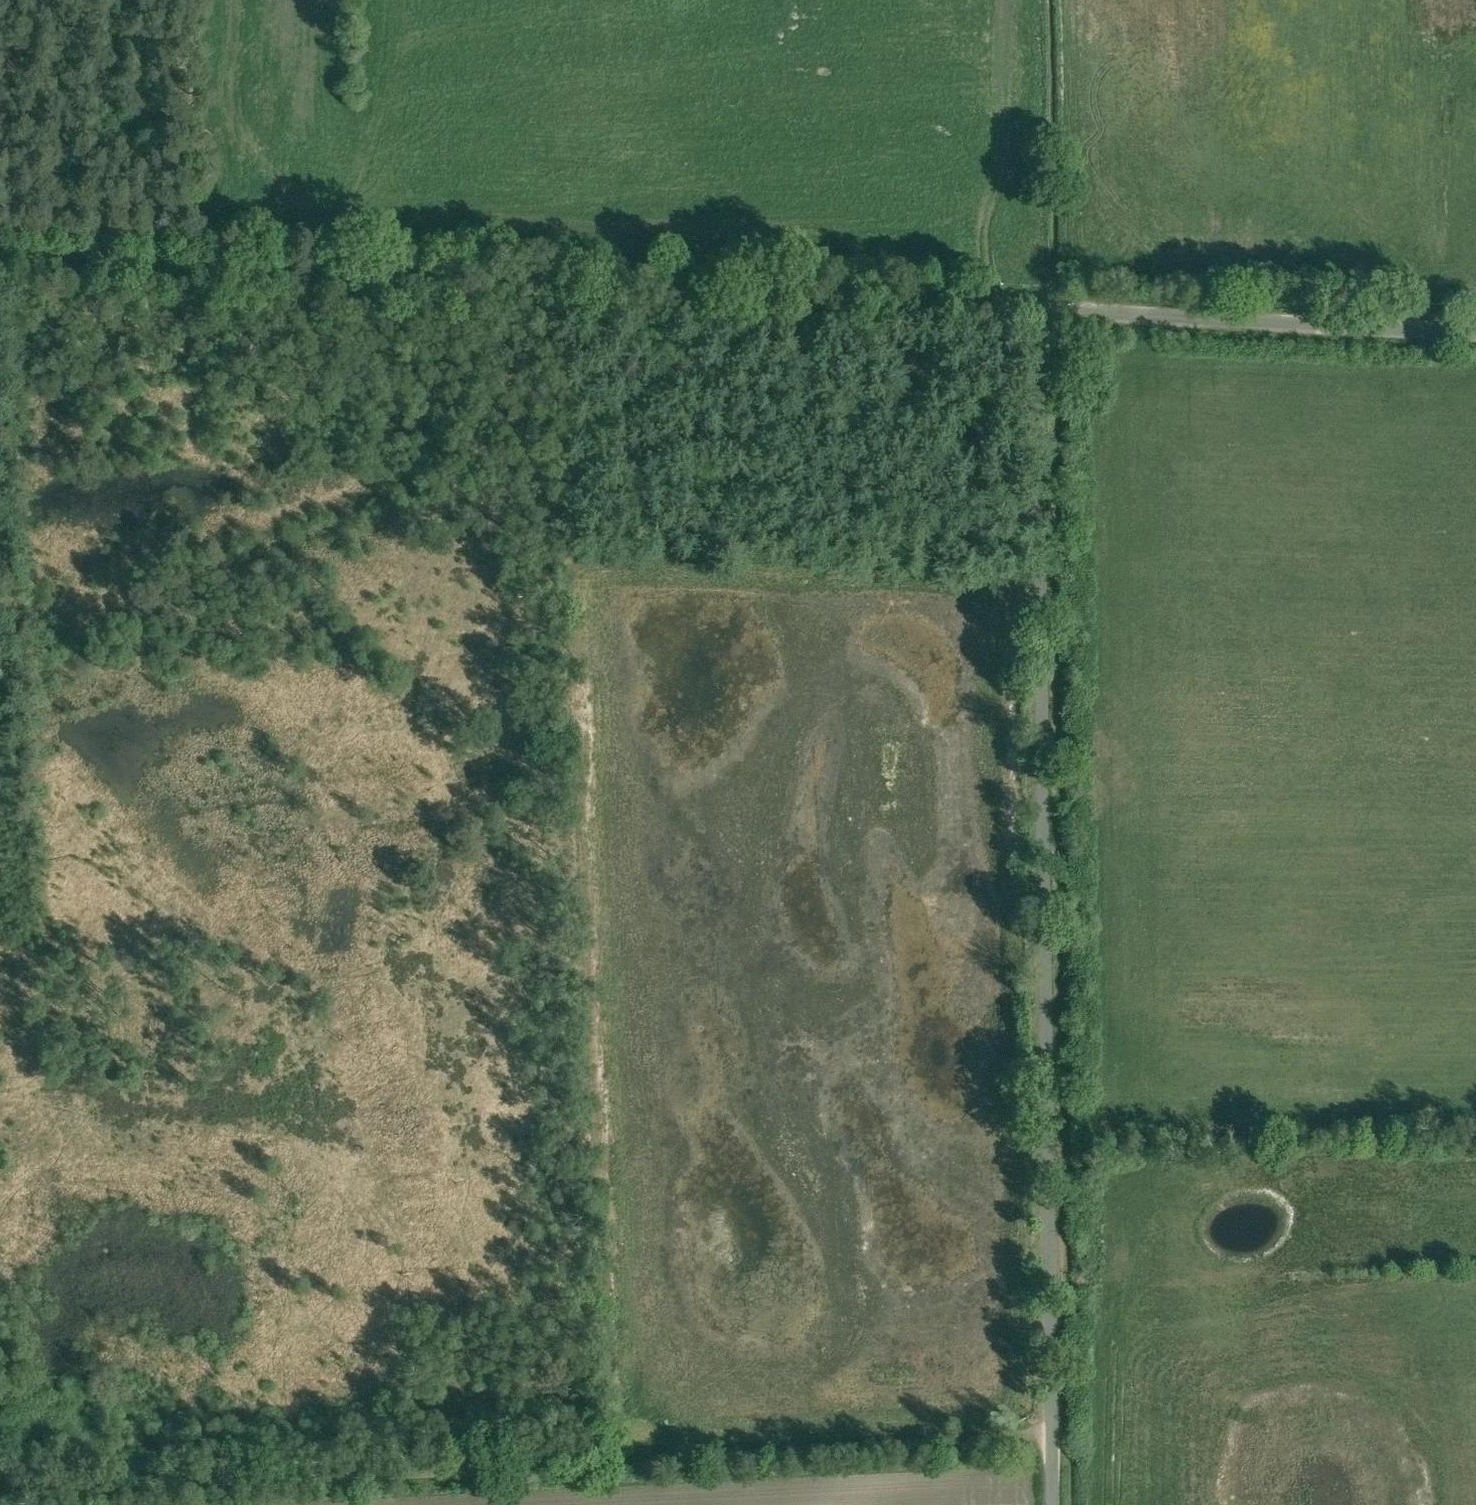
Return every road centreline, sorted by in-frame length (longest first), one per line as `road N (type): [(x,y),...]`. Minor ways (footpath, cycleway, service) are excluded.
road 1 (unclassified): [(1039,315),(1049,1504)]
road 2 (track): [(0,1499),(1048,1438)]
road 3 (unclassified): [(1039,315),(0,262)]
road 4 (unclassified): [(1475,335),(1039,315)]

